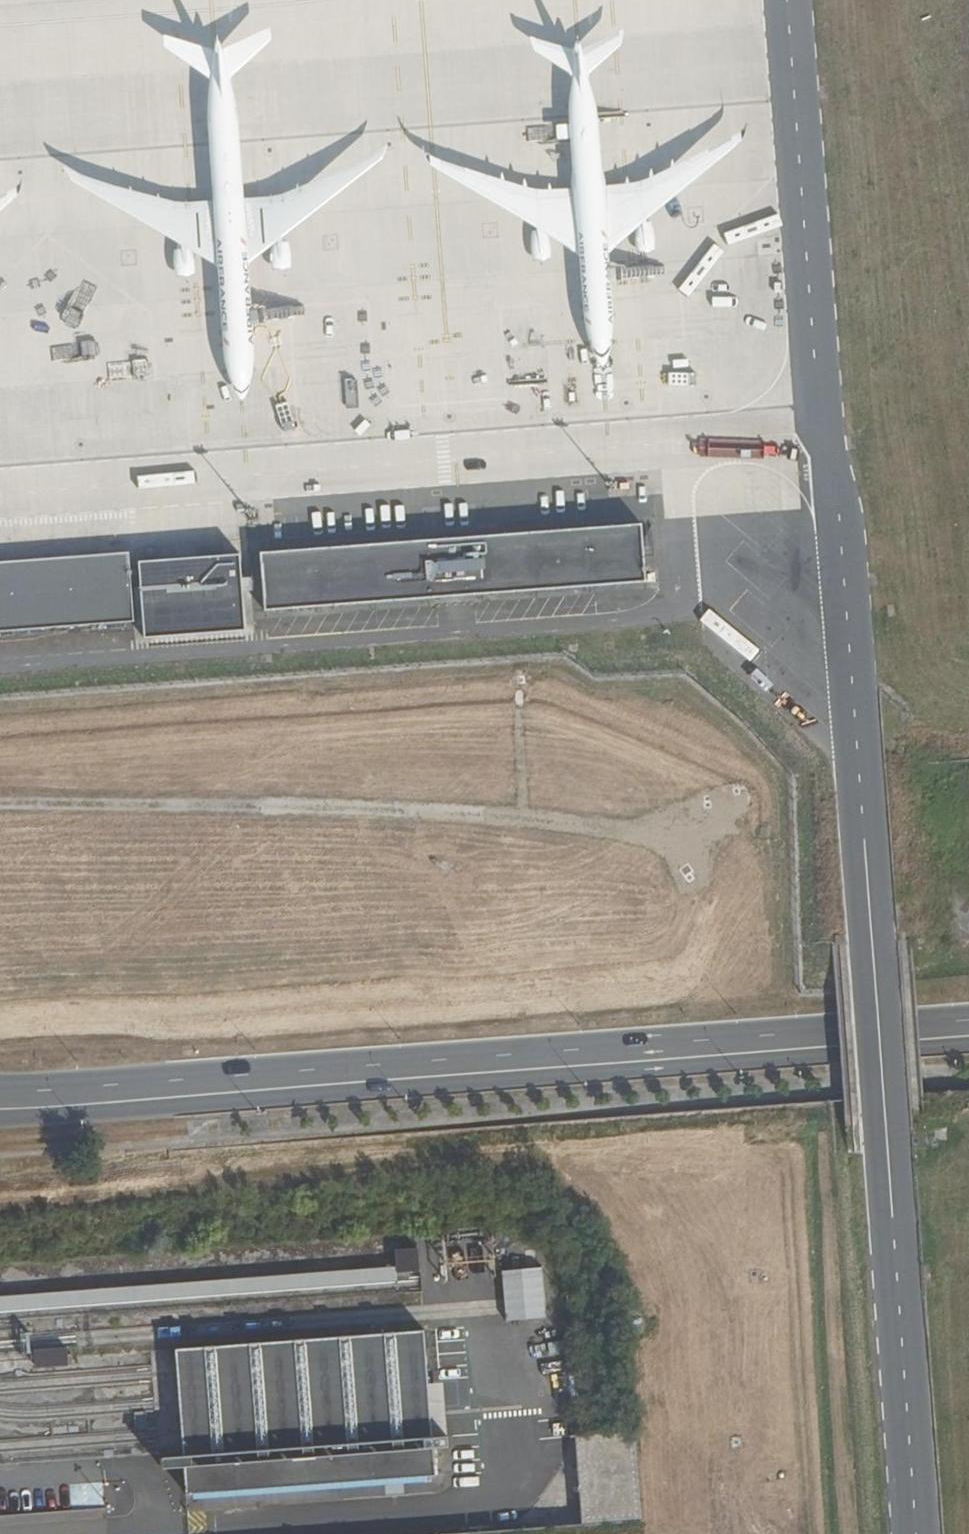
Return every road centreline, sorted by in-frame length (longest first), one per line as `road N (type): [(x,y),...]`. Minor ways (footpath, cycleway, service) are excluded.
road 1 (tertiary): [(968,1035),(98,1099)]

